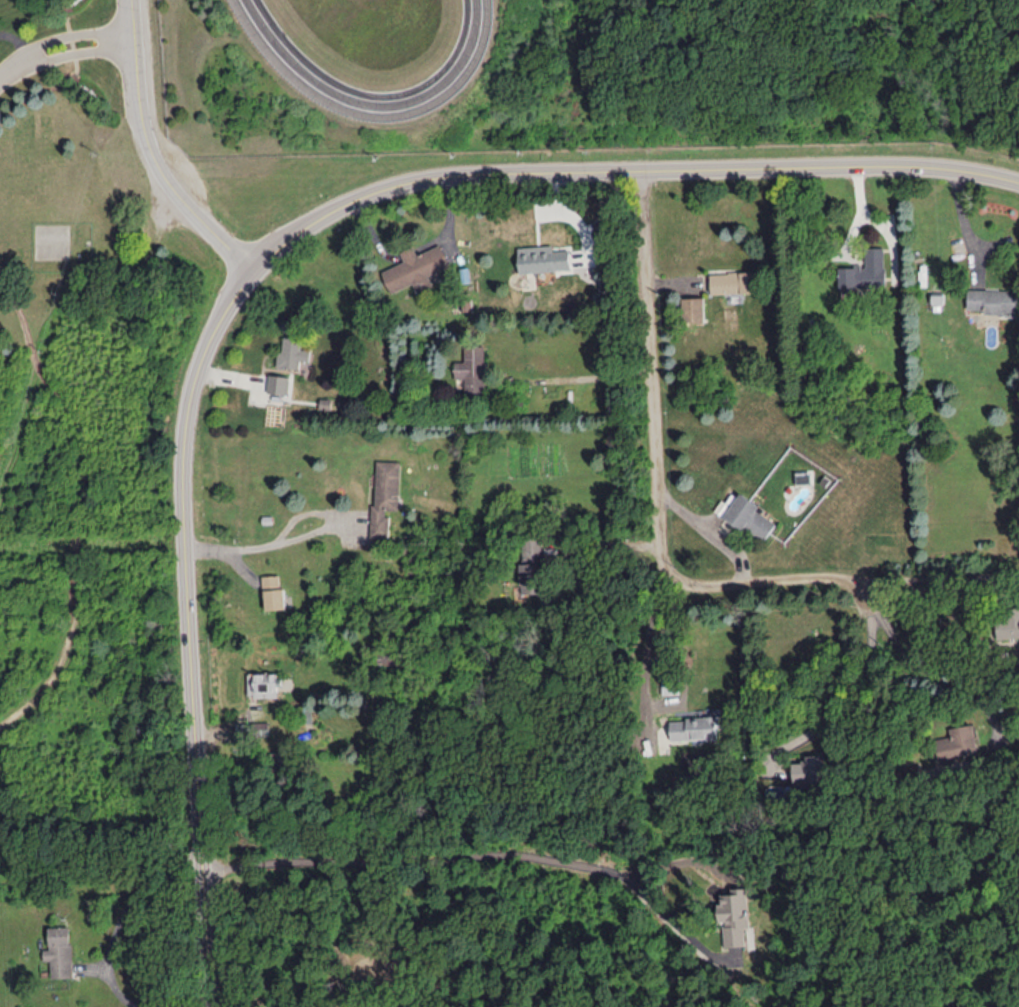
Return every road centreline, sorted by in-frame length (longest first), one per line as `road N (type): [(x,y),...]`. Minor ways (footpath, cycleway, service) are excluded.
road 1 (tertiary): [(254,270),(336,207),(434,175),(920,164),(1018,180)]
road 2 (tertiary): [(254,270),(196,370),(182,467),(211,1006)]
road 3 (residential): [(640,168),(661,561),(689,582),(846,580),(871,606)]
road 4 (tertiary): [(133,0),(139,104),(154,158),(189,207),(254,270)]

